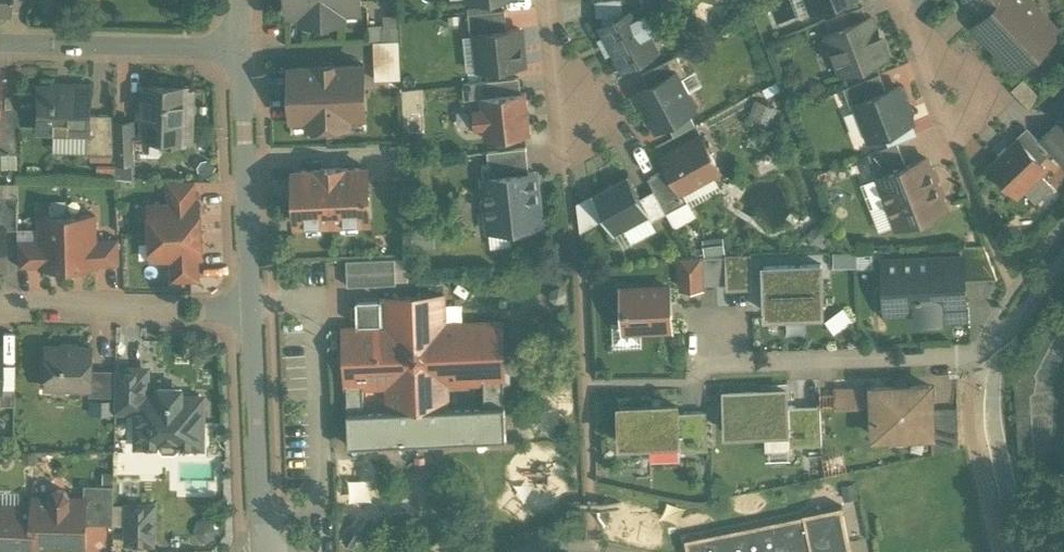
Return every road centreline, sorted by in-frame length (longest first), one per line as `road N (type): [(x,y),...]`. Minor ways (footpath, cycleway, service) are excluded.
road 1 (residential): [(714,327),(715,365),(999,360)]
road 2 (residential): [(253,311),(243,50)]
road 3 (residential): [(253,311),(0,306)]
road 4 (residential): [(0,44),(243,50)]
road 5 (residential): [(271,551),(260,505),(253,311)]
road 6 (residential): [(999,360),(994,442),(1015,551)]
road 7 (residential): [(549,0),(566,138)]
road 8 (residential): [(1063,255),(999,360)]

